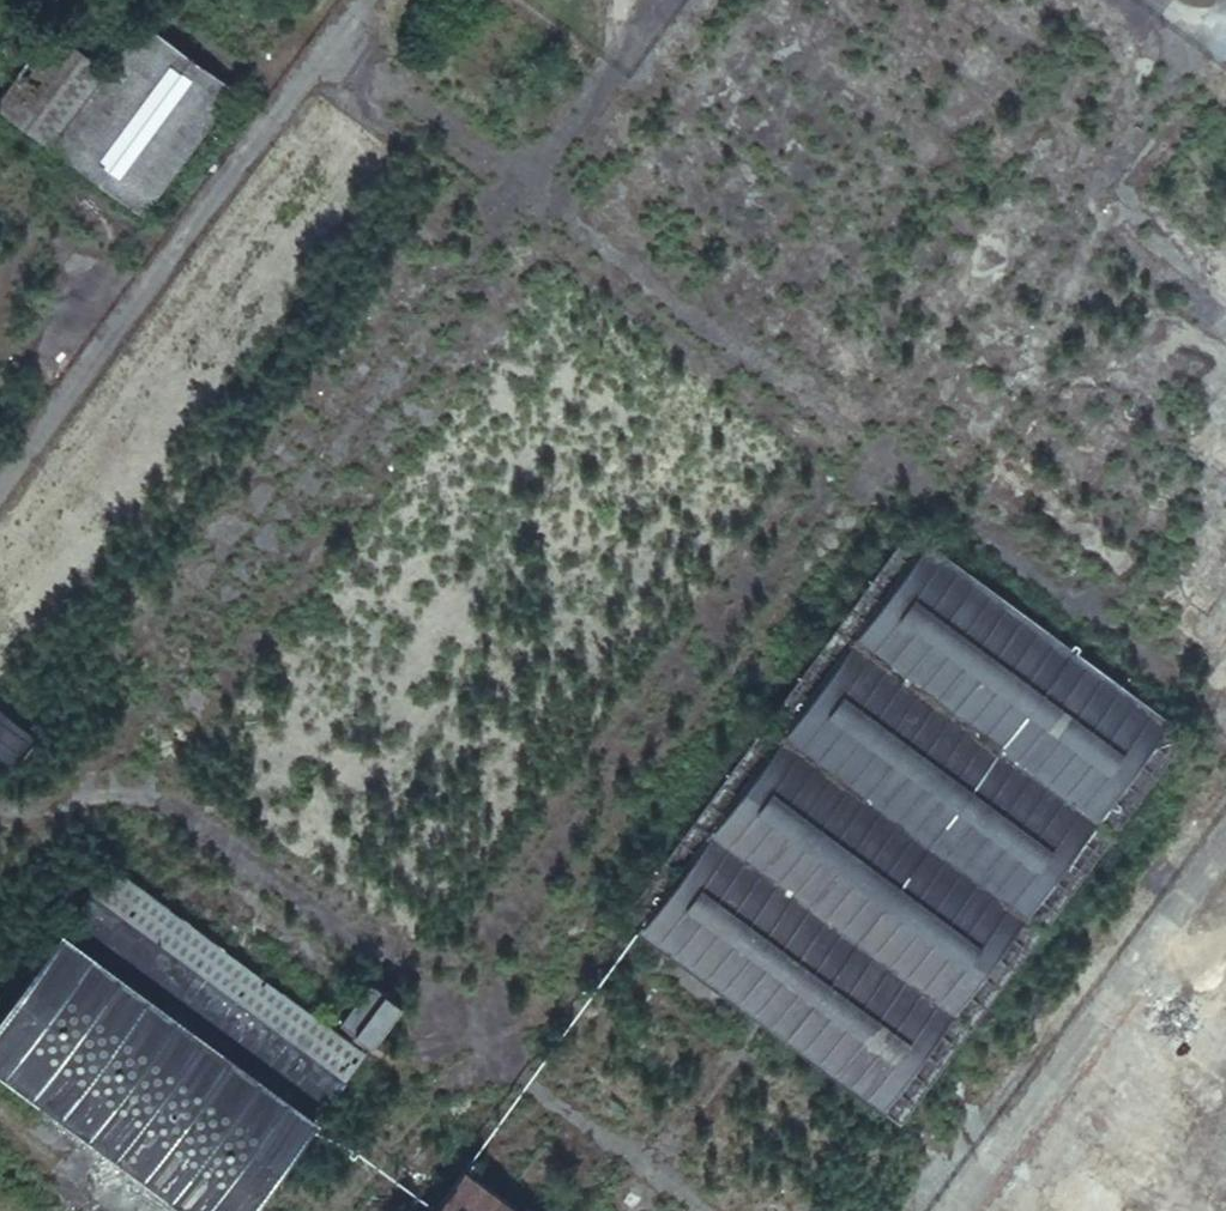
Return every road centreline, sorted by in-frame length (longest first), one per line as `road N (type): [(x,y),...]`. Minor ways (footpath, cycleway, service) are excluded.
road 1 (track): [(849,442),(454,1015),(156,802),(0,804)]
road 2 (track): [(326,58),(1225,719)]
road 3 (track): [(902,481),(1209,35)]
road 4 (track): [(454,1015),(698,1210)]
road 5 (track): [(524,203),(628,55)]
road 6 (track): [(1082,219),(1225,328)]

